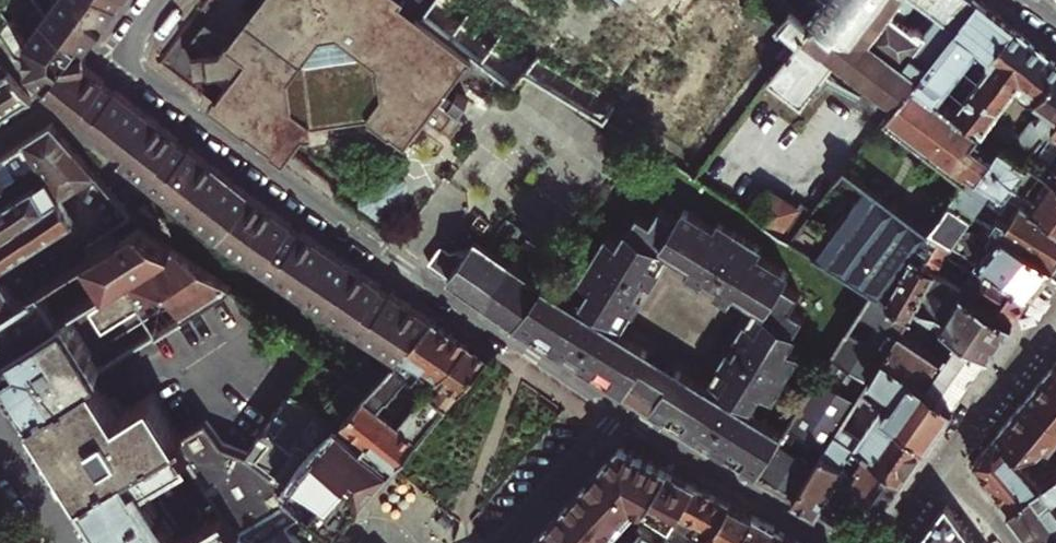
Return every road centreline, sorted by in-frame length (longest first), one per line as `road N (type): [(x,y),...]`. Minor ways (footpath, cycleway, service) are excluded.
road 1 (residential): [(174,0),(135,53),(144,74),(616,416)]
road 2 (residential): [(616,416),(836,542)]
road 3 (residential): [(943,453),(1055,310)]
road 4 (residential): [(616,416),(499,542)]
road 5 (residential): [(70,542),(0,437)]

